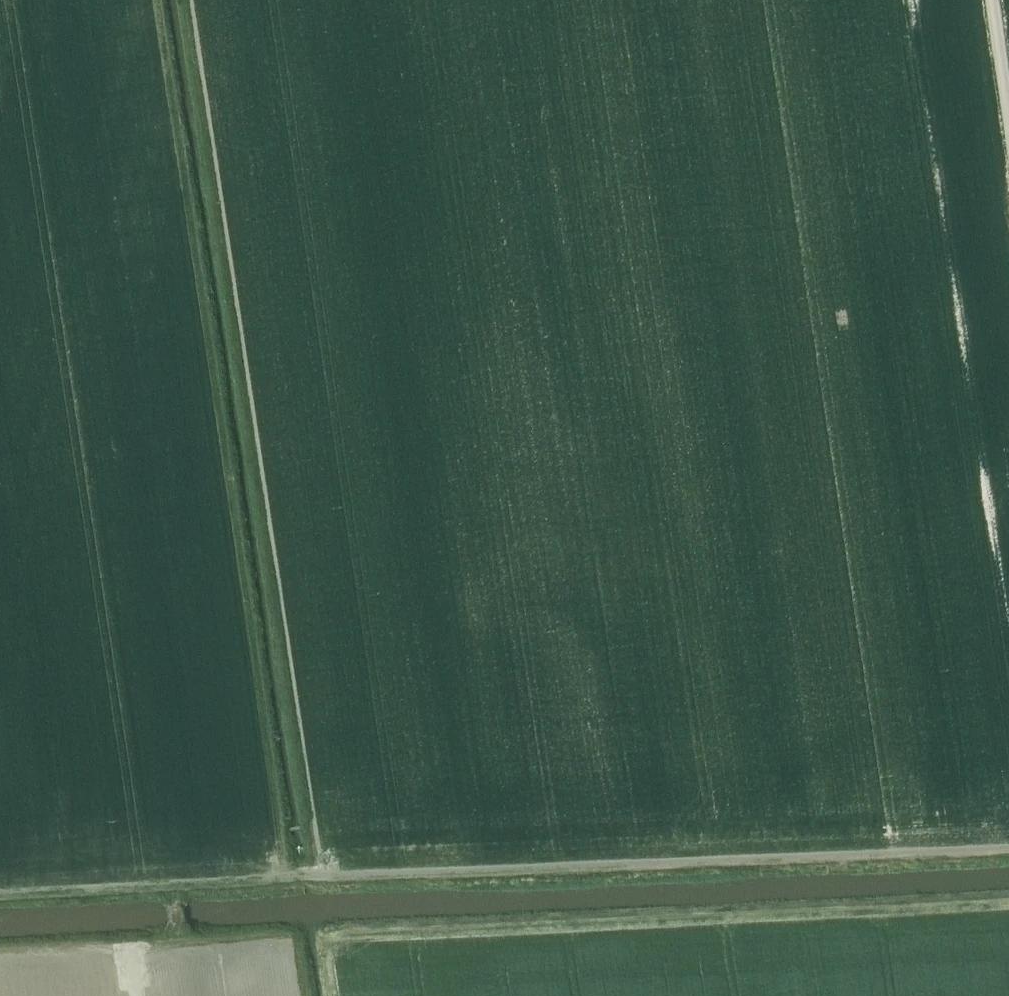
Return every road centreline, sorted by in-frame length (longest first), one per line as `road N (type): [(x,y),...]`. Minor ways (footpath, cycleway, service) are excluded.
road 1 (track): [(1008,135),(990,0)]
road 2 (track): [(159,995),(170,964),(171,875)]

